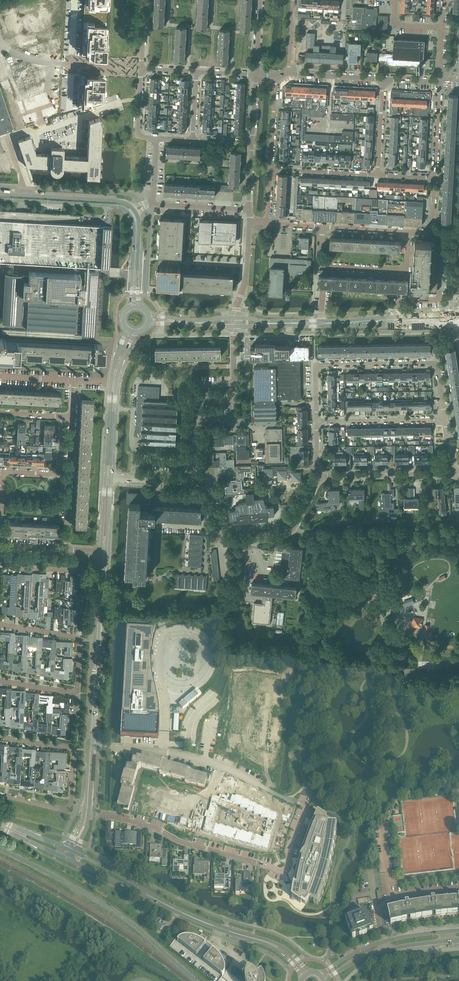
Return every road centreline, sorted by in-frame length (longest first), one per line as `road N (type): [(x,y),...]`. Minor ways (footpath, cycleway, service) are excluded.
road 1 (residential): [(259,864),(286,871),(306,806),(198,760),(91,748)]
road 2 (unclassified): [(0,200),(128,210),(131,306)]
road 3 (unclassified): [(91,748),(103,551)]
road 4 (residential): [(259,864),(118,816),(89,814)]
road 5 (residential): [(317,421),(317,365),(434,364)]
road 6 (residential): [(115,104),(13,138),(27,195)]
road 7 (residential): [(0,517),(4,471),(59,471),(63,416)]
road 8 (residential): [(321,227),(324,266),(402,270),(409,232)]
road 9 (residential): [(63,810),(70,804),(73,747),(0,737)]
road 10 (tertiary): [(447,932),(383,942),(320,974)]
road 11 (residential): [(453,473),(320,476)]
road 12 (residential): [(65,549),(73,417)]
road 13 (unclassified): [(268,323),(400,323)]
road 14 (tertiary): [(324,980),(375,955),(449,942)]
road 15 (residential): [(320,476),(288,533),(222,541)]
road 16 (residential): [(317,421),(445,419)]

